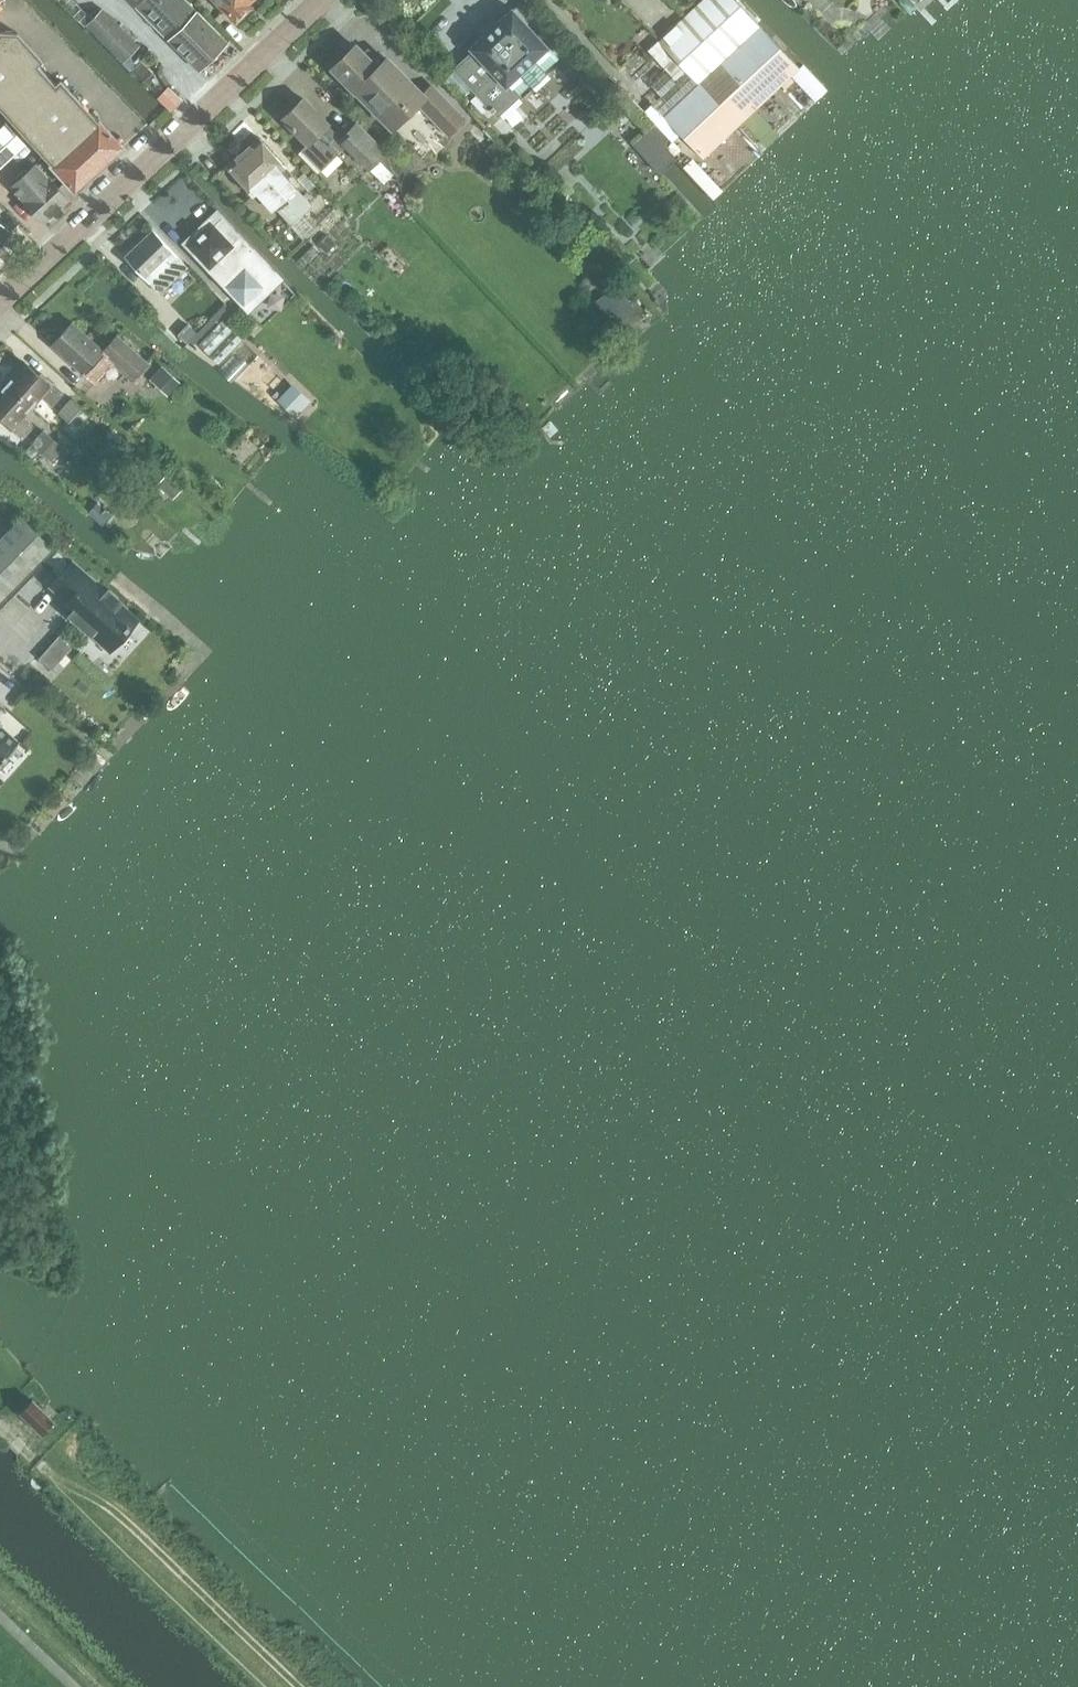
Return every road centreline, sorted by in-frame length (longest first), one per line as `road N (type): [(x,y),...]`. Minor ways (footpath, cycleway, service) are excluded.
road 1 (tertiary): [(0,304),(322,0)]
road 2 (track): [(49,1475),(110,1506),(300,1686)]

